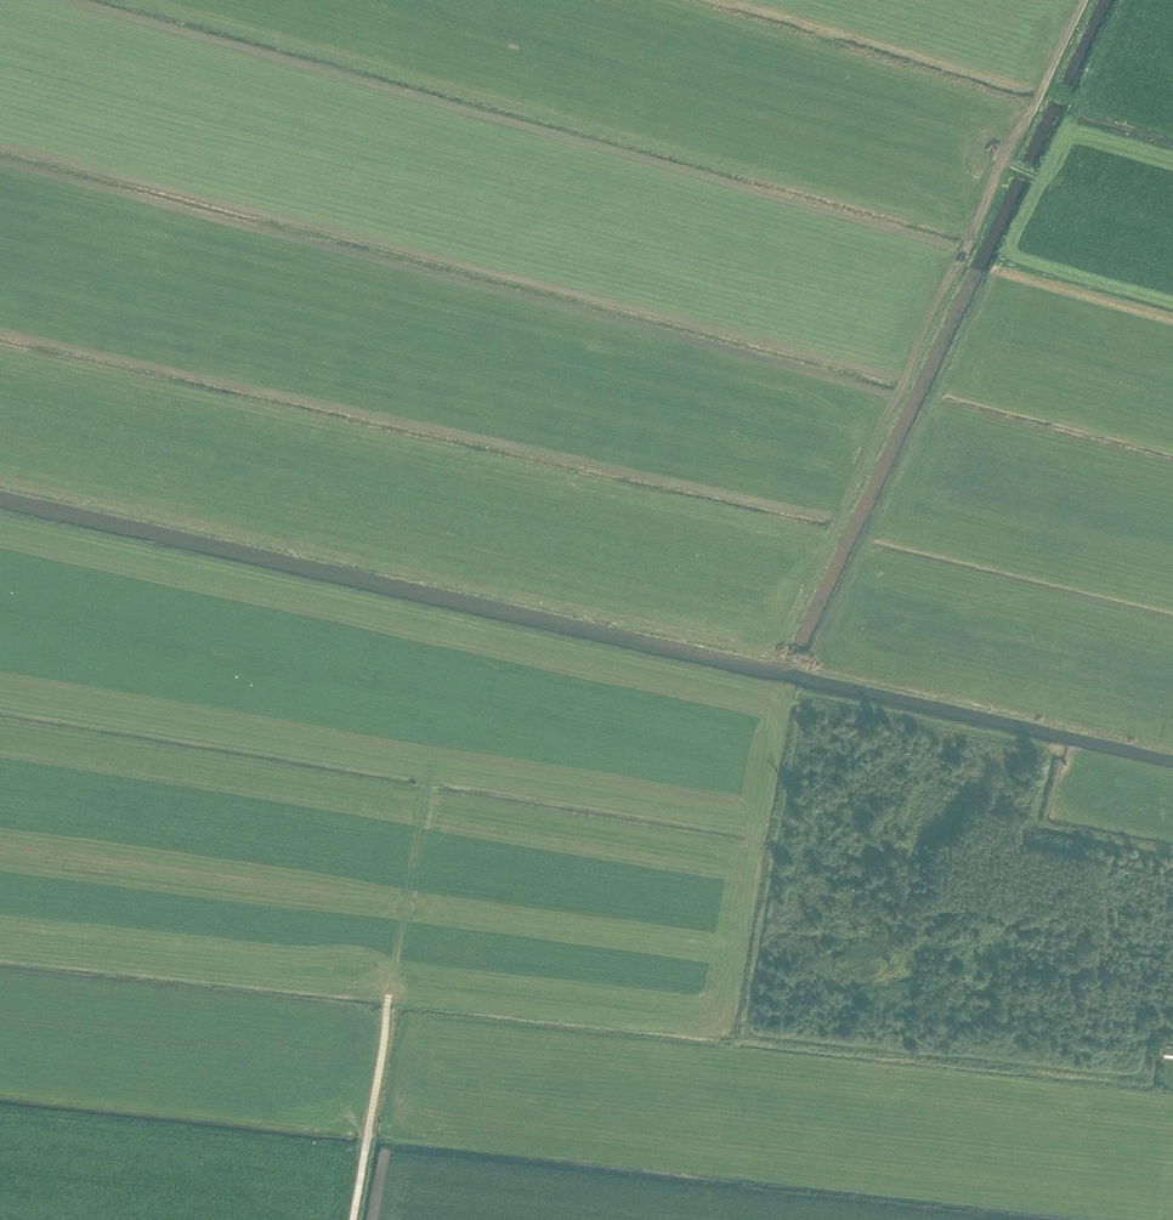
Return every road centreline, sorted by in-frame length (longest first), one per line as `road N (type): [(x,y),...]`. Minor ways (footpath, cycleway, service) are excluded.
road 1 (track): [(351,1219),(386,1017)]

